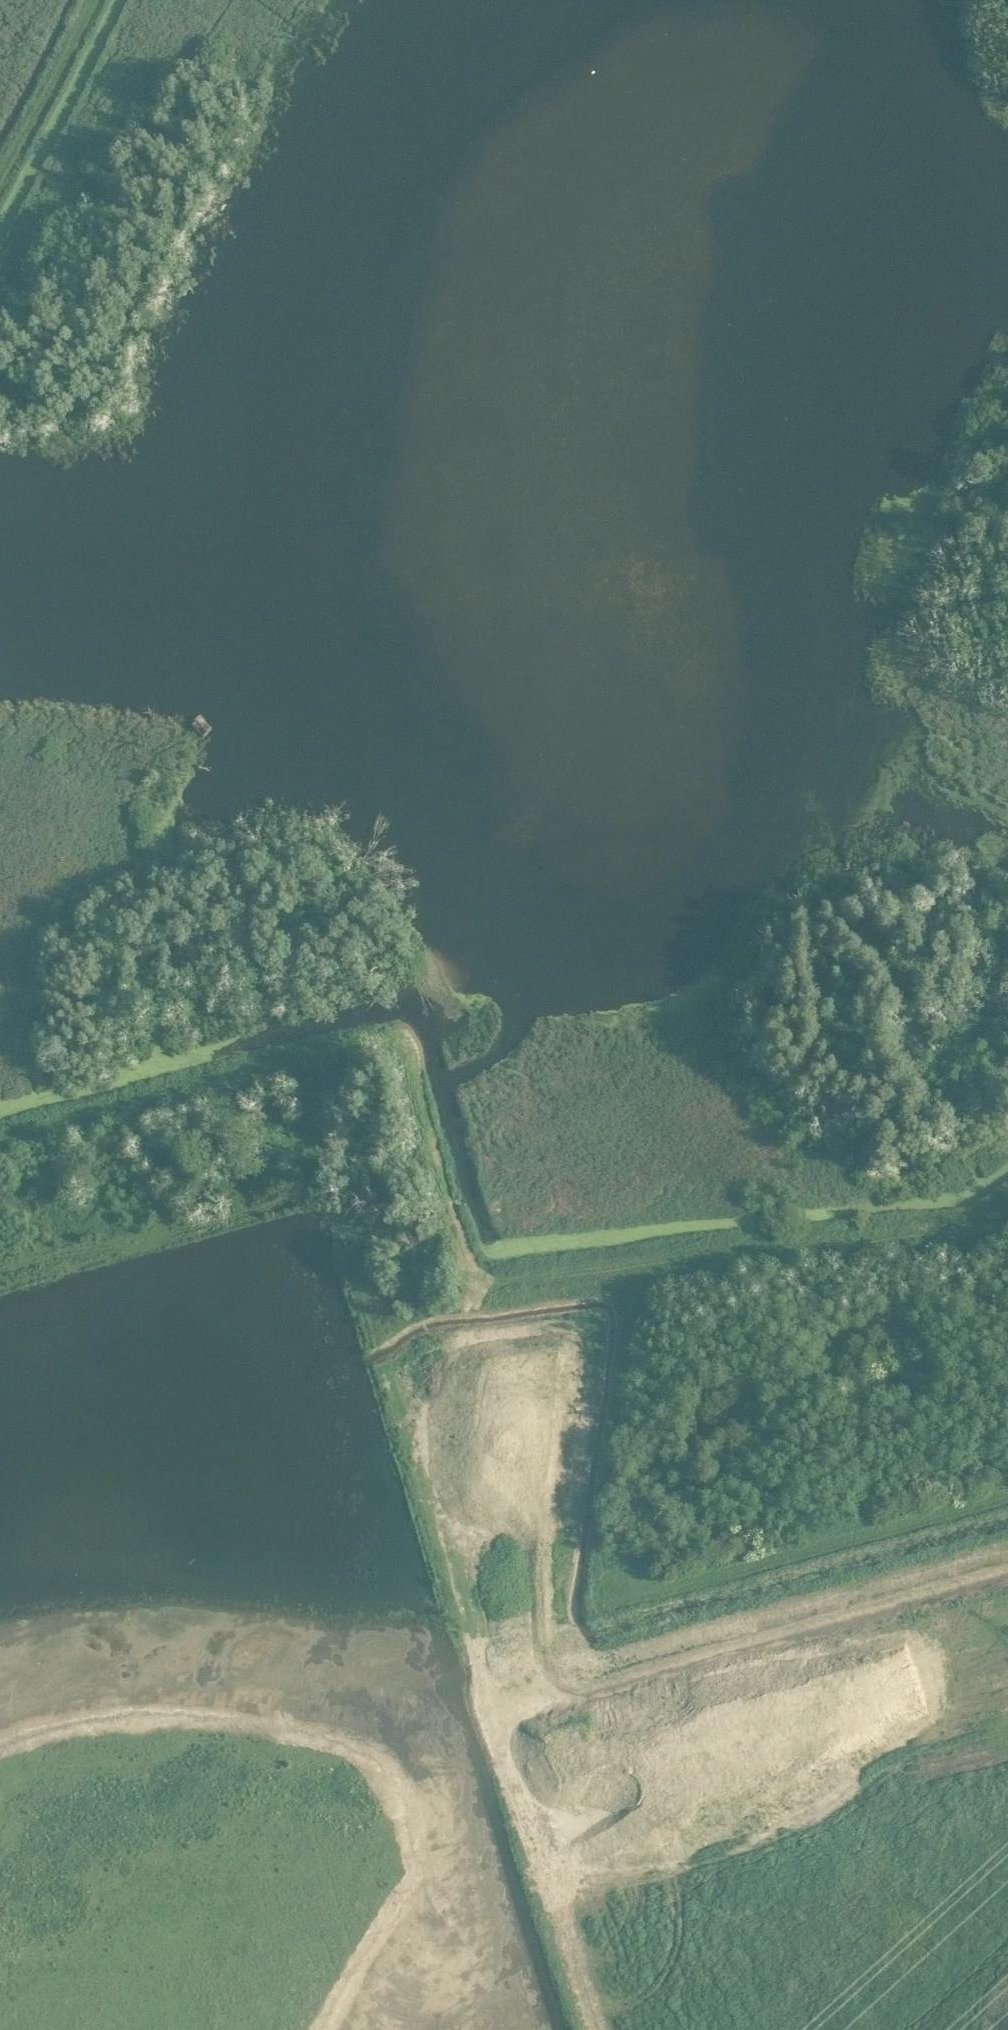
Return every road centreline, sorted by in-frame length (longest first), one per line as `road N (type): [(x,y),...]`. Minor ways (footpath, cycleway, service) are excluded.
road 1 (track): [(0,1132),(395,1031),(484,1273),(985,1216),(1007,1200)]
road 2 (track): [(0,172),(89,0)]

